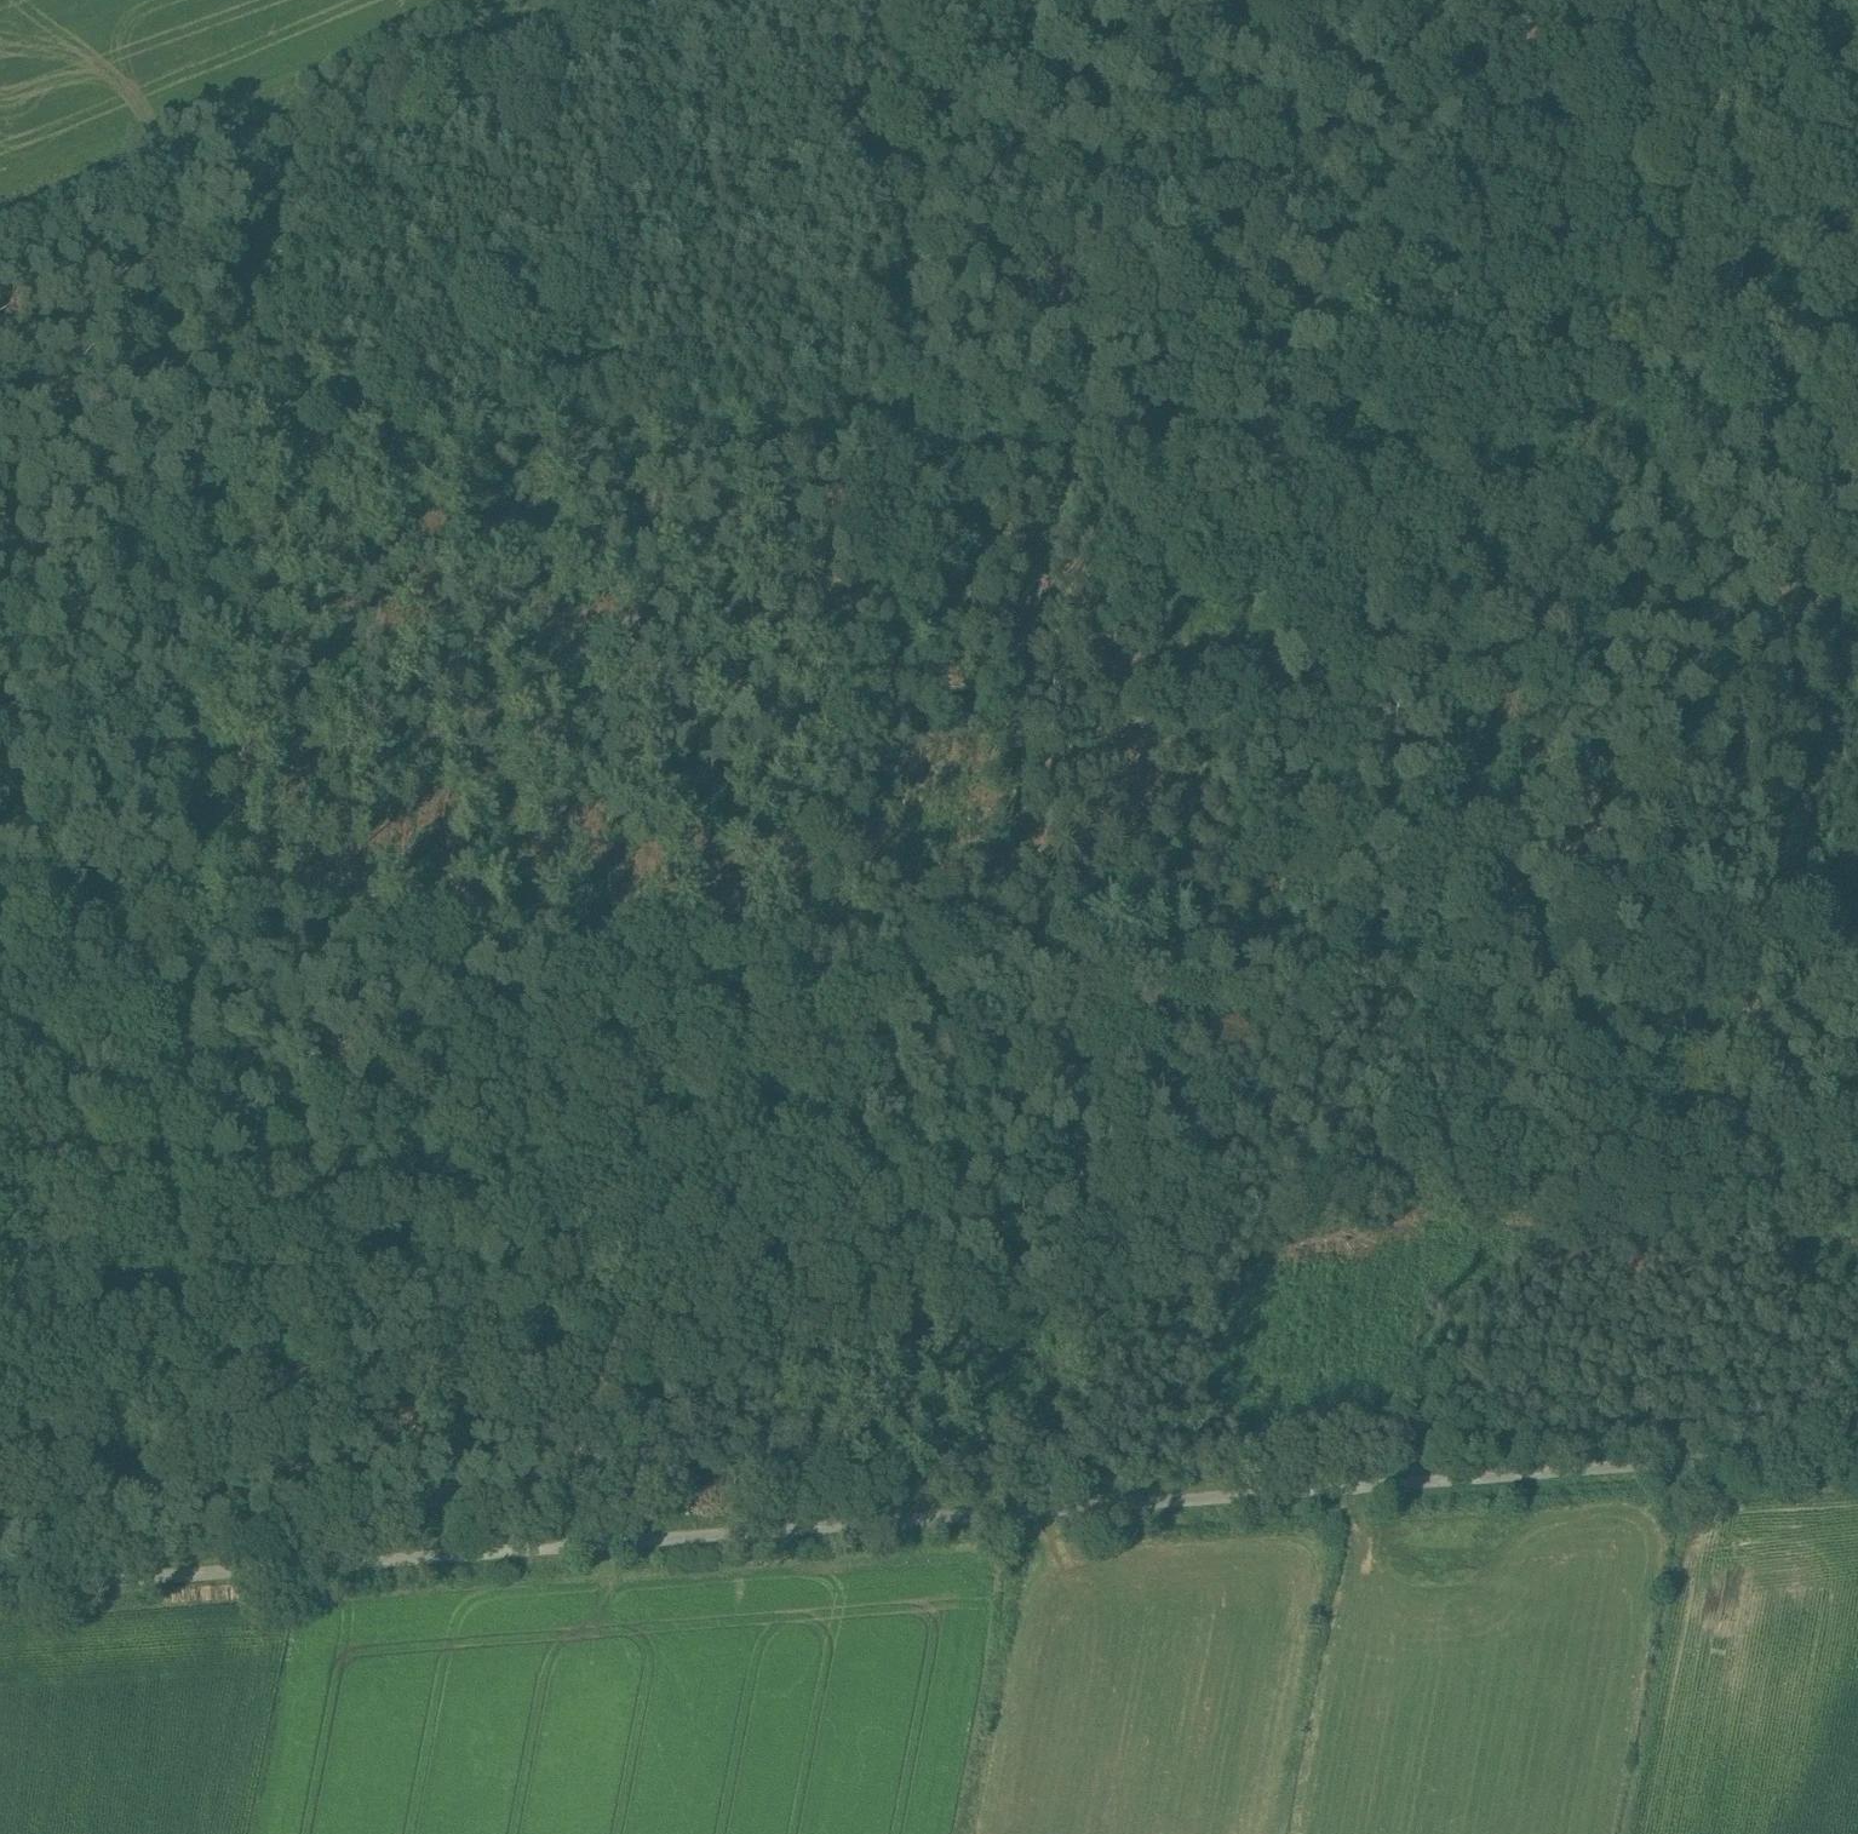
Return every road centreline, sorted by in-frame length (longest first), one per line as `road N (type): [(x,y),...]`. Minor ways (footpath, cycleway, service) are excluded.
road 1 (unclassified): [(1857,1447),(0,1586)]
road 2 (track): [(0,920),(1857,972)]
road 3 (track): [(775,1527),(889,439),(945,0)]
road 4 (track): [(222,148),(237,193),(232,429),(161,1443)]
road 5 (unclassified): [(0,238),(592,0)]

